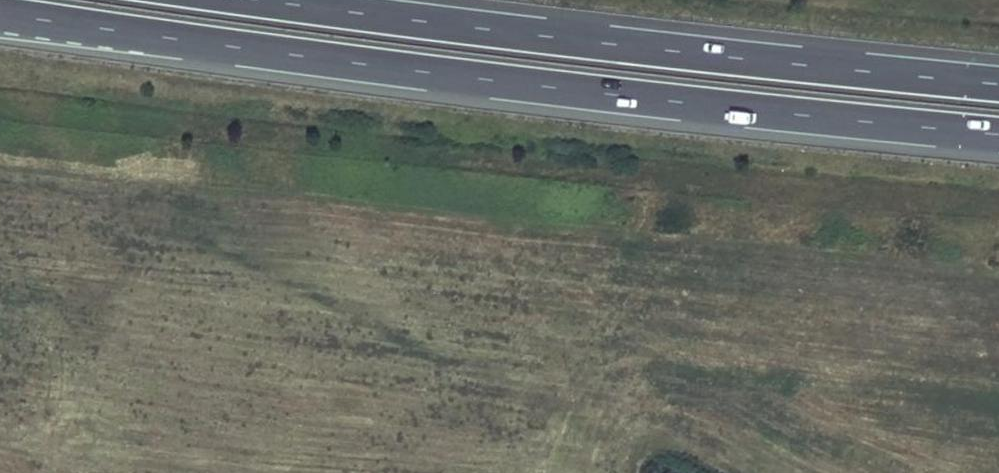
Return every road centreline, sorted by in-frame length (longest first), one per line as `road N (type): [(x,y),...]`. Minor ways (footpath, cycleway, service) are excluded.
road 1 (trunk): [(0,13),(998,133)]
road 2 (trunk): [(998,83),(274,0)]

